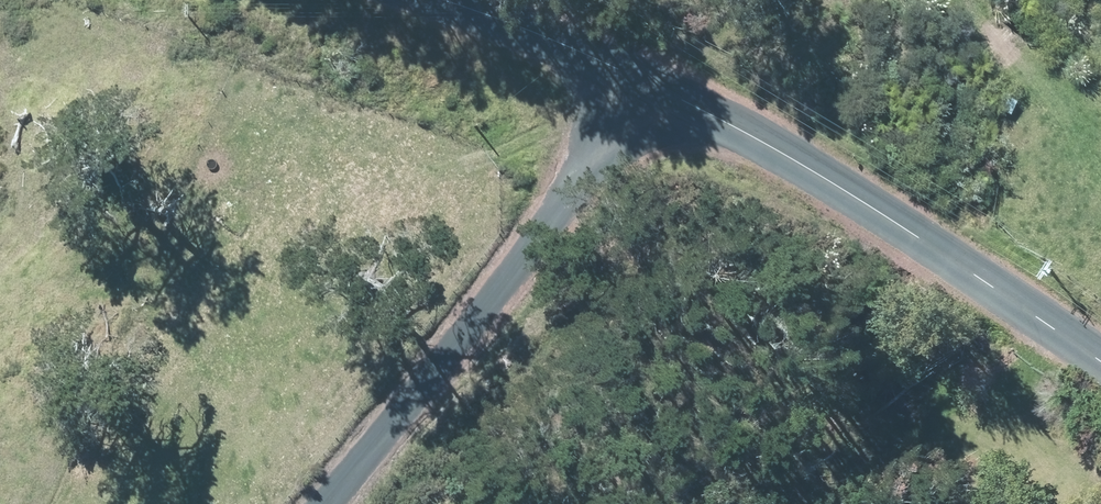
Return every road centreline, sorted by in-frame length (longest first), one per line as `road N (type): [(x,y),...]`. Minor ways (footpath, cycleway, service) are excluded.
road 1 (unclassified): [(329,503),(672,80)]
road 2 (unclassified): [(672,80),(814,159),(1100,357)]
road 3 (unclassified): [(417,0),(672,80)]

